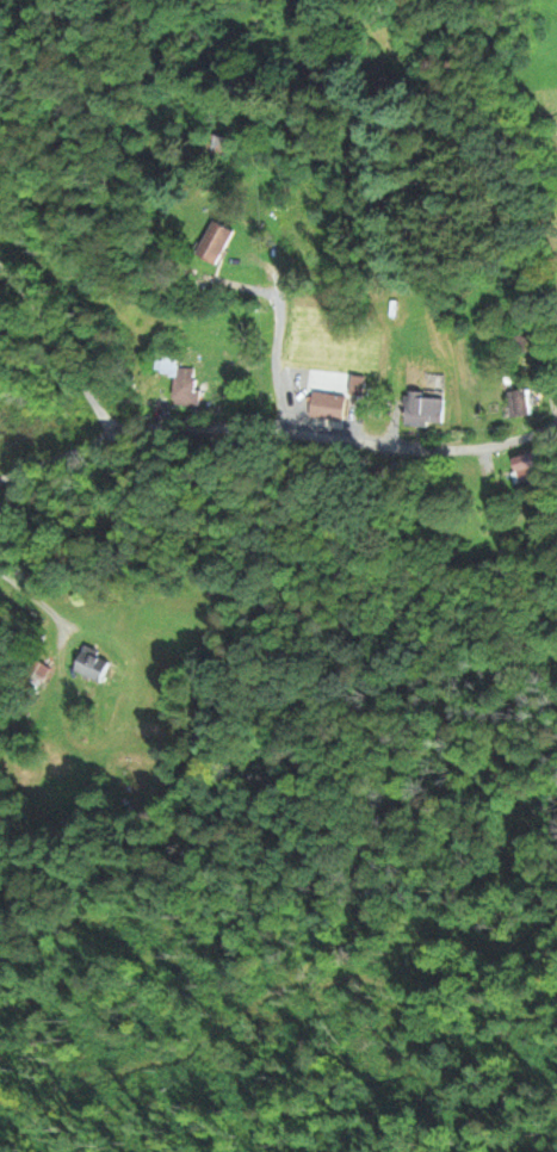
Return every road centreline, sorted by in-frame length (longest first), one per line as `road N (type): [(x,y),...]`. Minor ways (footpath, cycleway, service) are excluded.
road 1 (residential): [(0,468),(221,433),(425,452),(556,424)]
road 2 (residential): [(425,452),(423,326),(377,215),(312,101),(243,24)]
road 3 (residential): [(276,433),(248,298),(242,205),(249,64)]

